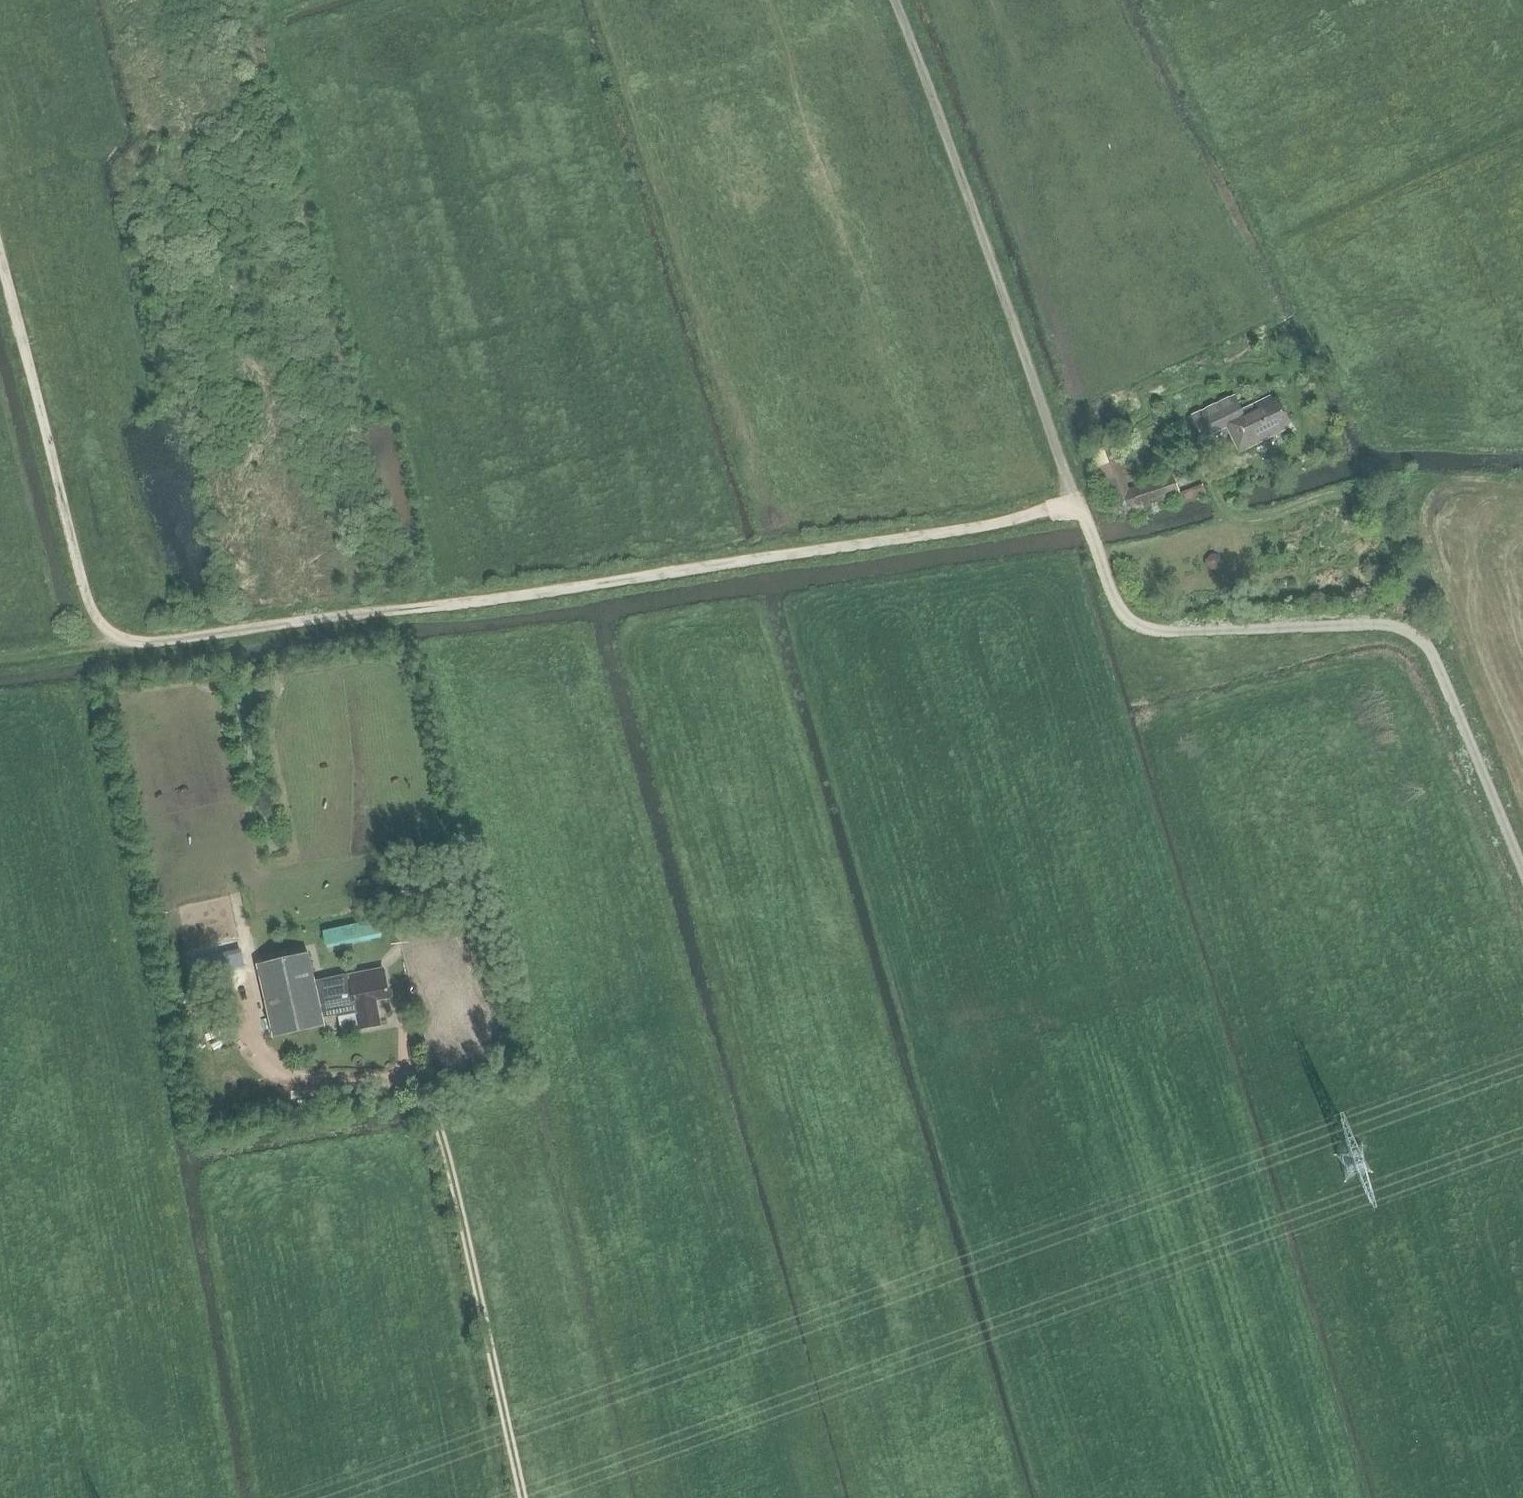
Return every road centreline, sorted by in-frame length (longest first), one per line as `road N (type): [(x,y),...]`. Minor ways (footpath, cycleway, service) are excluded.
road 1 (track): [(1080,504),(980,527),(110,644),(88,605),(0,260)]

